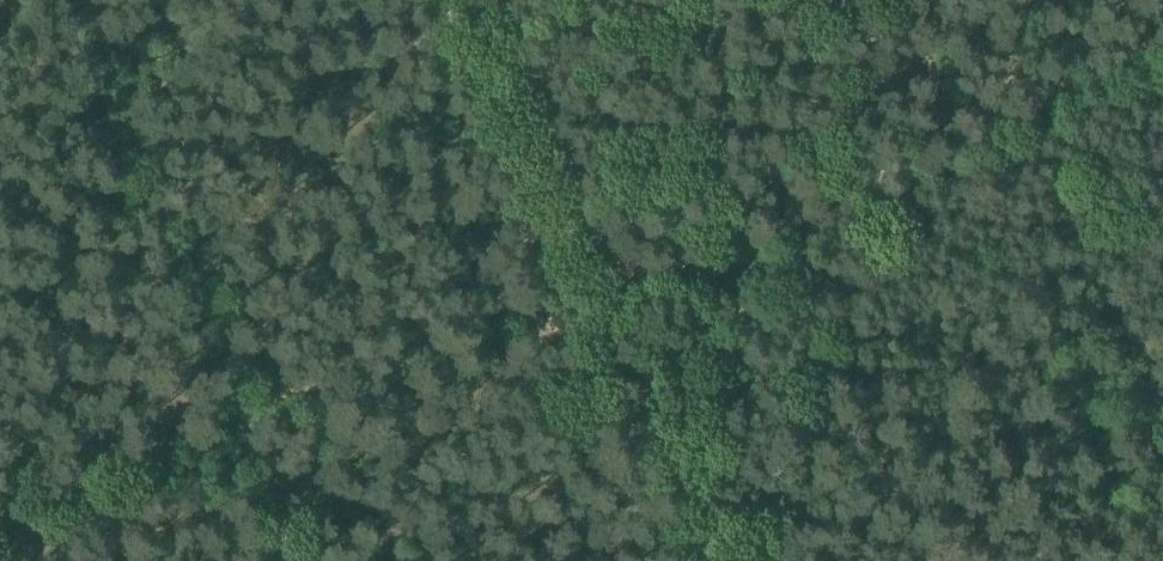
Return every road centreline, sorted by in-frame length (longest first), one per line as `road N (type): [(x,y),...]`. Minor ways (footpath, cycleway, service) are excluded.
road 1 (track): [(611,306),(1162,50)]
road 2 (track): [(709,560),(489,0)]

